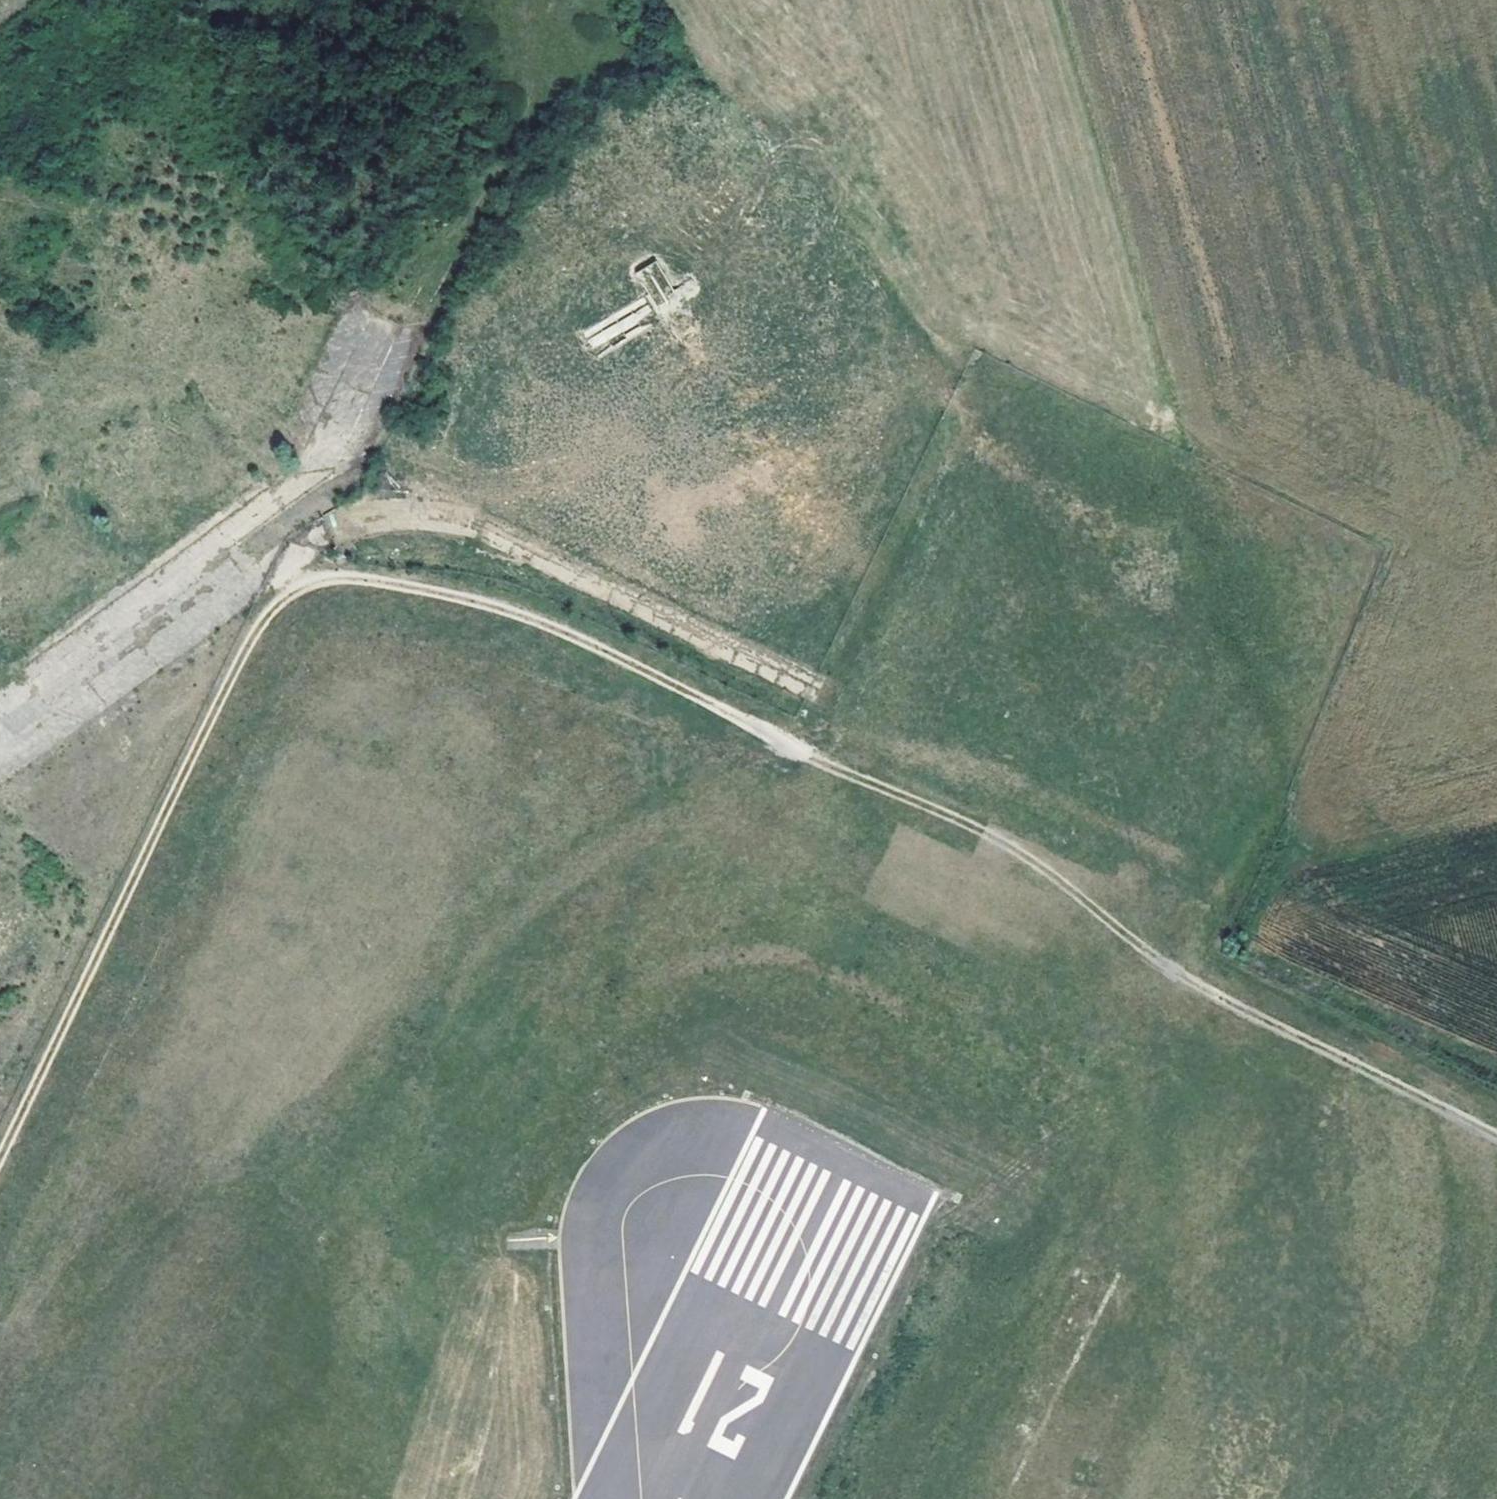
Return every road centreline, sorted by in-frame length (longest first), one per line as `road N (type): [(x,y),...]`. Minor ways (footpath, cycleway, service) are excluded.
road 1 (track): [(0,1157),(267,612),(325,574)]

